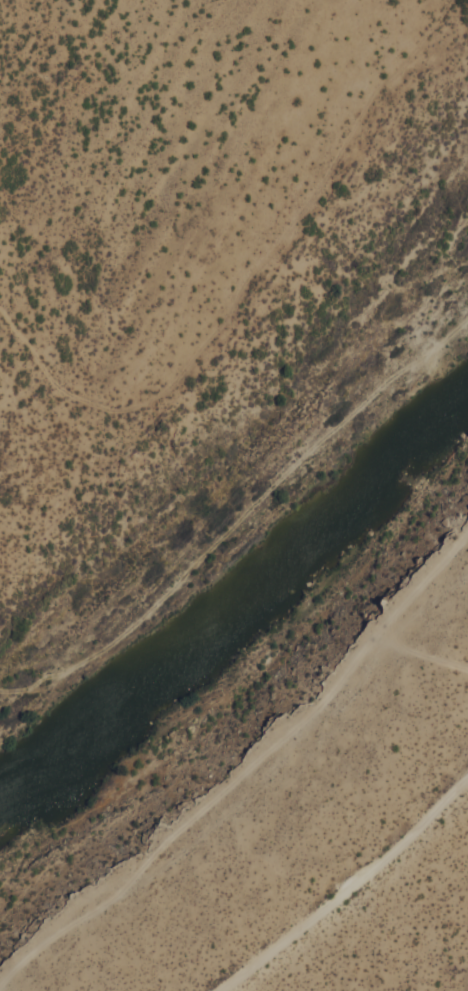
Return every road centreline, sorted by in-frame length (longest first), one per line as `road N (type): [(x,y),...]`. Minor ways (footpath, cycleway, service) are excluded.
road 1 (residential): [(467,576),(403,626),(341,707),(303,734),(278,770),(189,850),(45,944),(0,989)]
road 2 (residential): [(467,334),(327,436),(89,665),(0,679)]
road 3 (residential): [(97,909),(319,705),(467,531)]
road 4 (residential): [(222,990),(380,866),(467,781)]

